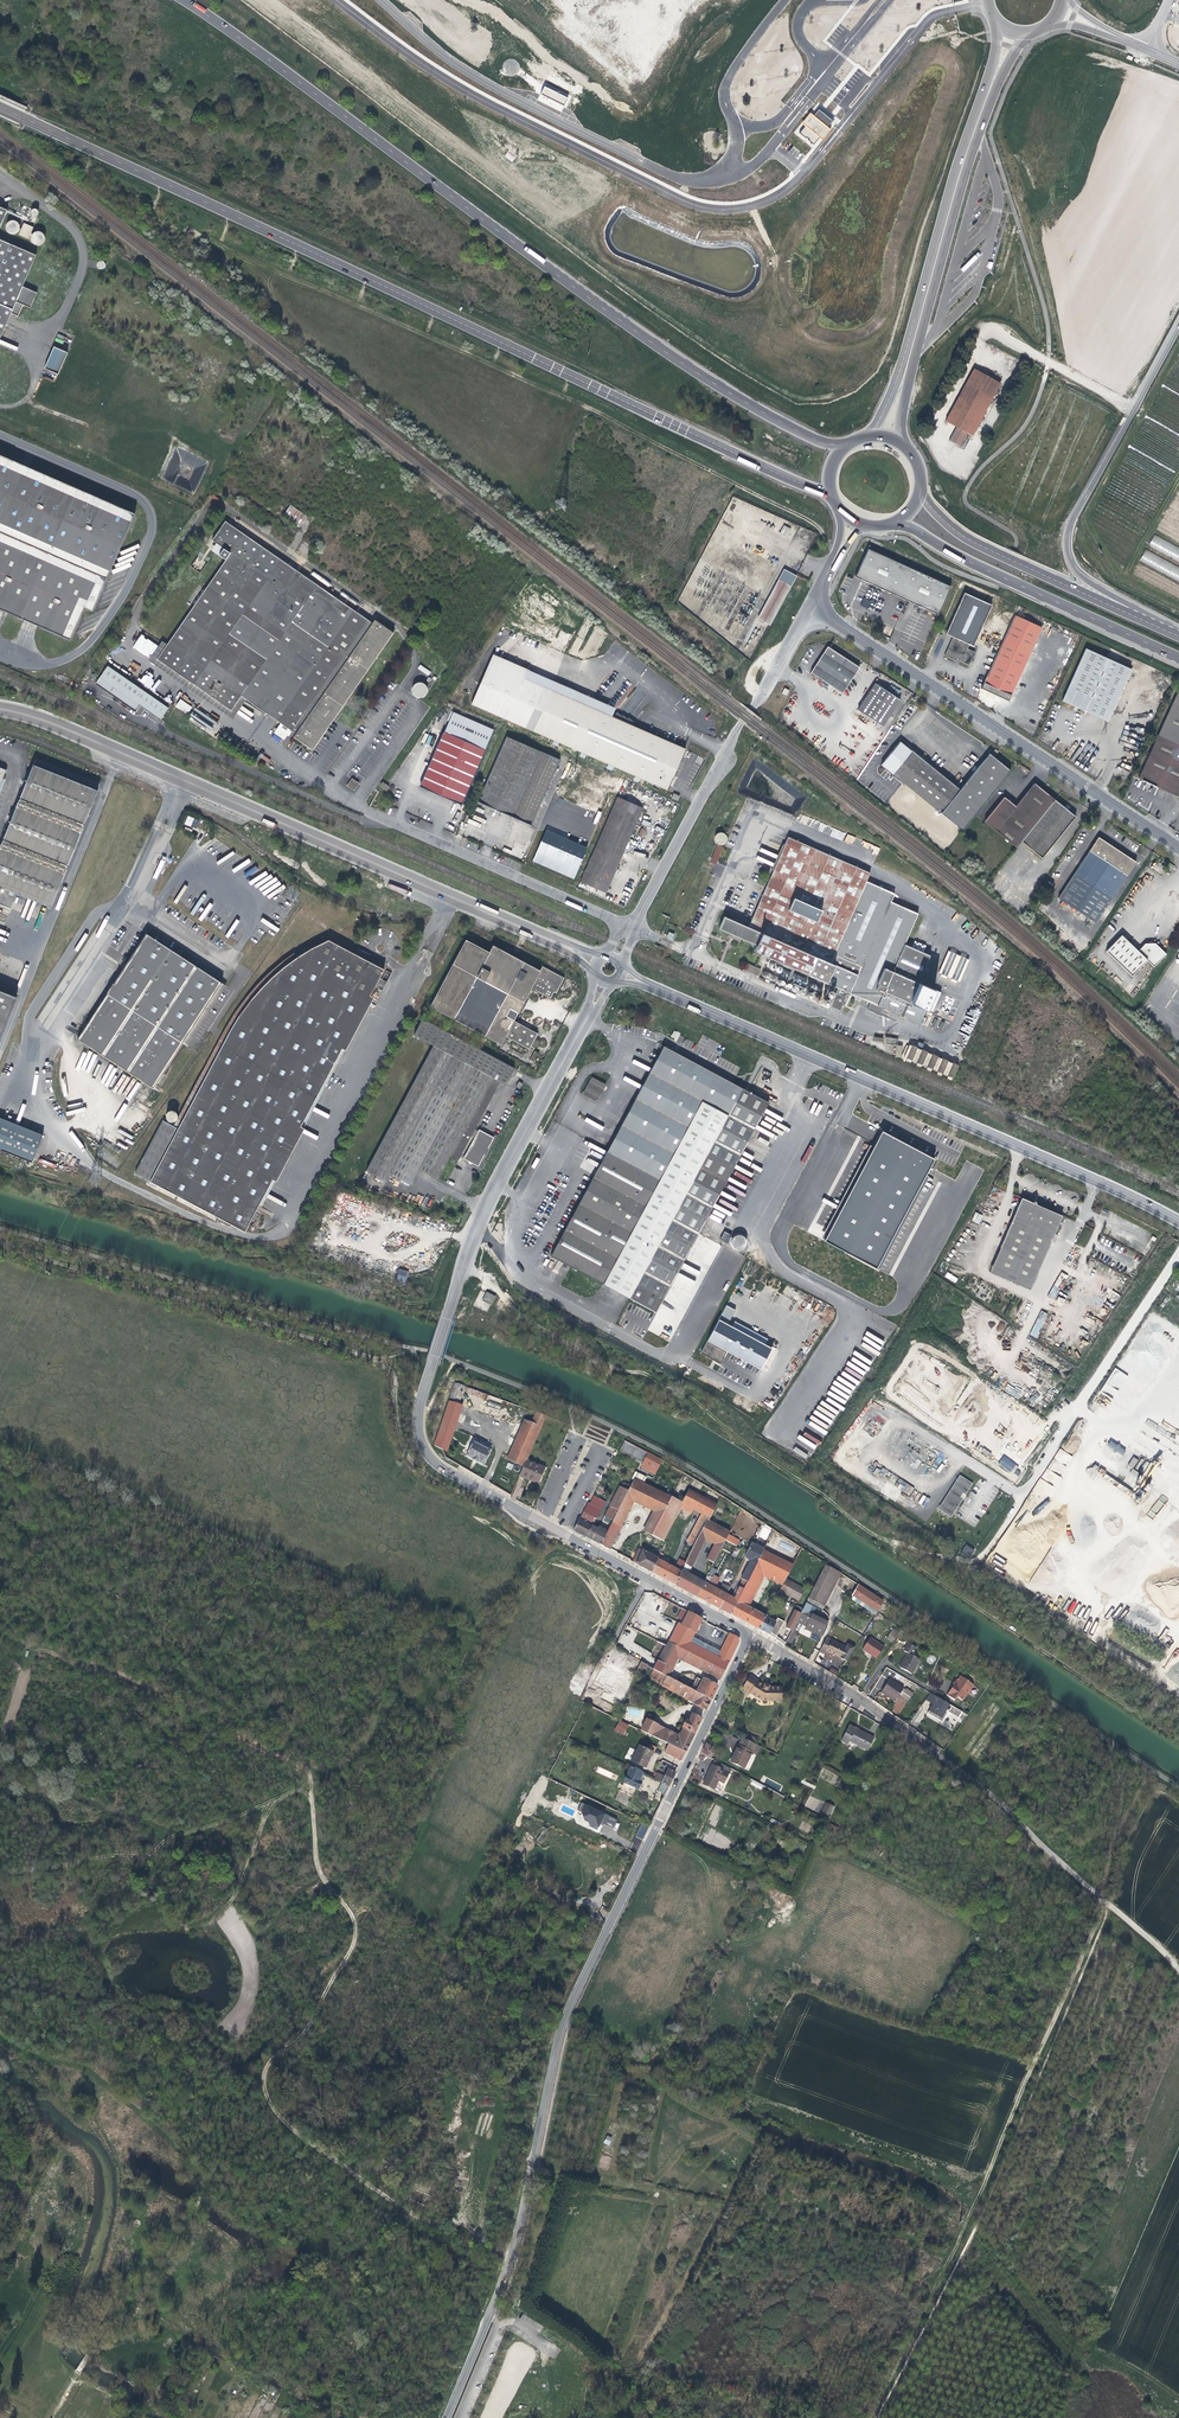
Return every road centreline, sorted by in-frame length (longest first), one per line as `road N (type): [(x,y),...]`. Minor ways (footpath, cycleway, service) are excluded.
road 1 (track): [(0,1639),(111,1671),(308,1767),(319,1871),(348,1909),(355,1940),(310,2023),(270,2061),(268,2099),(407,2215),(454,2221),(462,2201)]
road 2 (primary): [(0,108),(838,498)]
road 3 (tertiary): [(589,1010),(470,1245),(417,1409),(416,1443),(437,1466),(745,1634)]
road 4 (tertiary): [(445,2417),(514,2238),(566,2015),(745,1634)]
road 5 (primary): [(853,447),(826,444),(727,394),(182,0)]
road 6 (residential): [(0,707),(573,951)]
road 7 (unclassified): [(637,980),(1178,1222)]
road 8 (track): [(873,2417),(1106,1904)]
road 9 (unclassified): [(382,0),(483,86),(683,181),(734,175),(759,161),(786,122)]
road 10 (unclassified): [(1178,849),(810,609)]
road 11 (track): [(1178,1970),(935,1751)]
road 12 (primary): [(888,519),(1178,657)]
road 13 (track): [(713,1418),(887,1542),(979,1562)]
road 14 (primary): [(1178,636),(959,533),(915,488)]
road 15 (track): [(276,1802),(174,1836),(148,1854),(0,1871)]
road 16 (unclassified): [(982,105),(906,369)]
road 17 (tertiary): [(1066,550),(1067,533),(1178,322)]
road 18 (track): [(713,1418),(692,1398),(611,1366),(495,1289)]
road 19 (tertiary): [(738,727),(625,937)]
road 20 (residential): [(745,1634),(935,1751)]
road 21 (track): [(196,1924),(216,1919),(234,1899),(276,1802),(300,1791),(313,1799)]
road 22 (unclassified): [(786,122),(736,121),(725,82),(784,0)]
road 23 (unclassified): [(884,0),(786,122)]
road 24 (tertiary): [(1178,634),(1094,584),(1066,550)]
road 25 (track): [(548,1528),(552,1534),(499,1603),(496,1621),(481,1632)]

